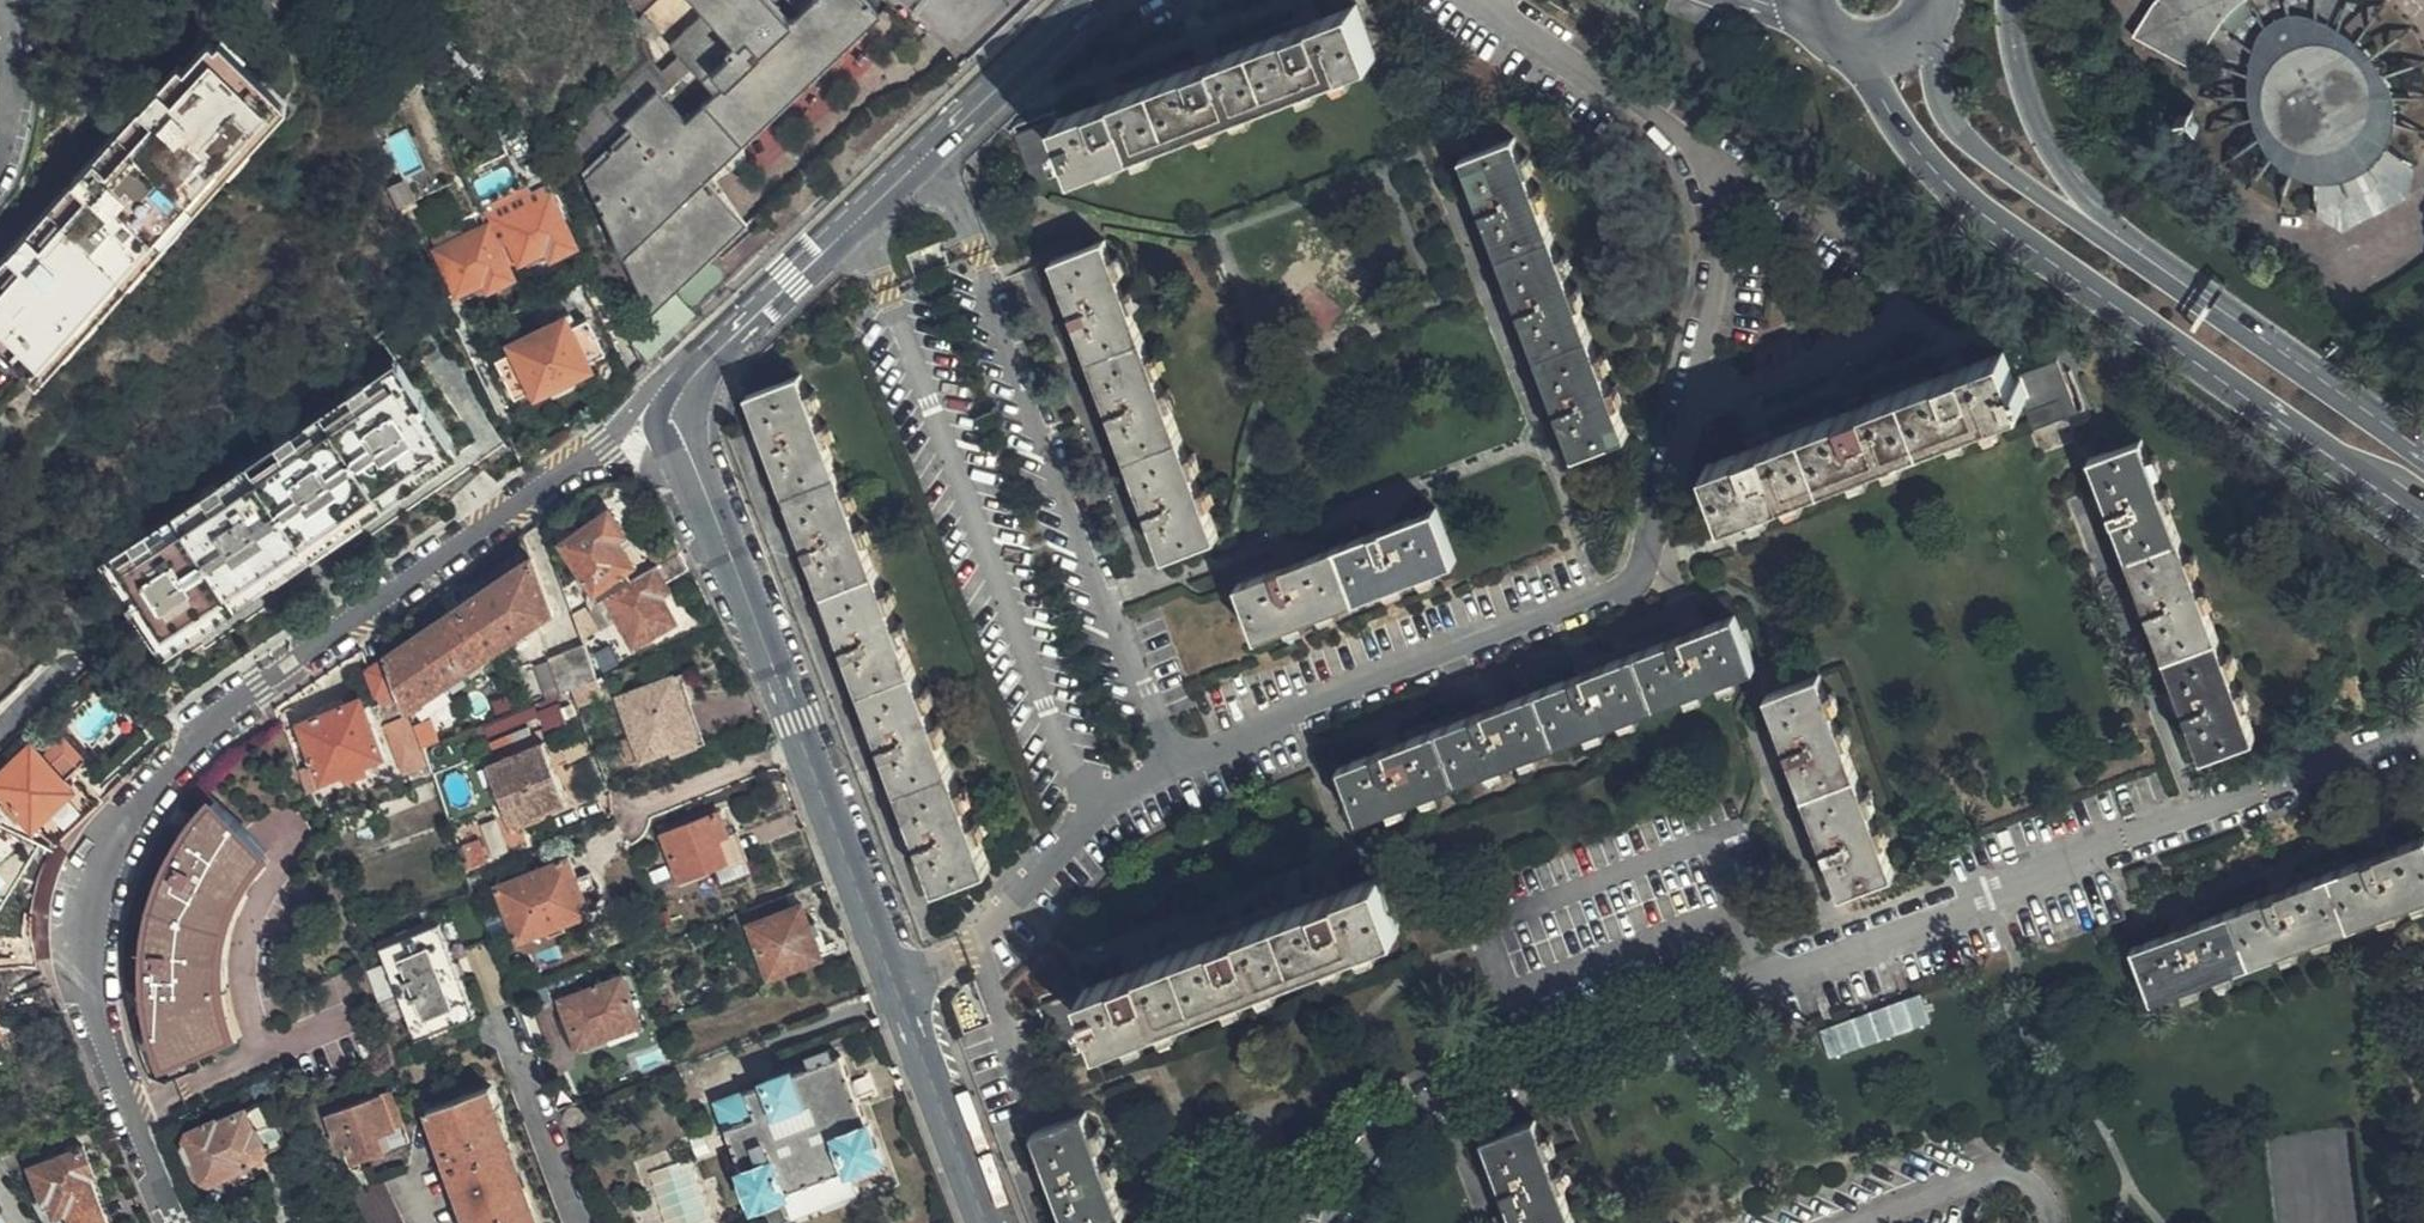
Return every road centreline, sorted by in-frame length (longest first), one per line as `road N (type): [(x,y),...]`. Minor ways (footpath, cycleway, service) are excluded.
road 1 (residential): [(718,338),(654,384),(602,446),(220,715),(124,832),(96,908),(99,1013),(114,1075),(174,1222)]
road 2 (residential): [(986,1222),(796,721),(677,435),(675,415),(718,338)]
road 3 (primary): [(1863,50),(1893,122),(1949,190),(2423,523)]
road 4 (residential): [(718,338),(1087,0)]
road 5 (primary): [(2212,304),(2170,288),(1965,138),(1935,83),(1927,14)]
road 6 (primary): [(2212,304),(2118,228),(2059,164),(2026,100),(2011,0)]
road 7 (primary): [(2423,453),(2212,304)]

